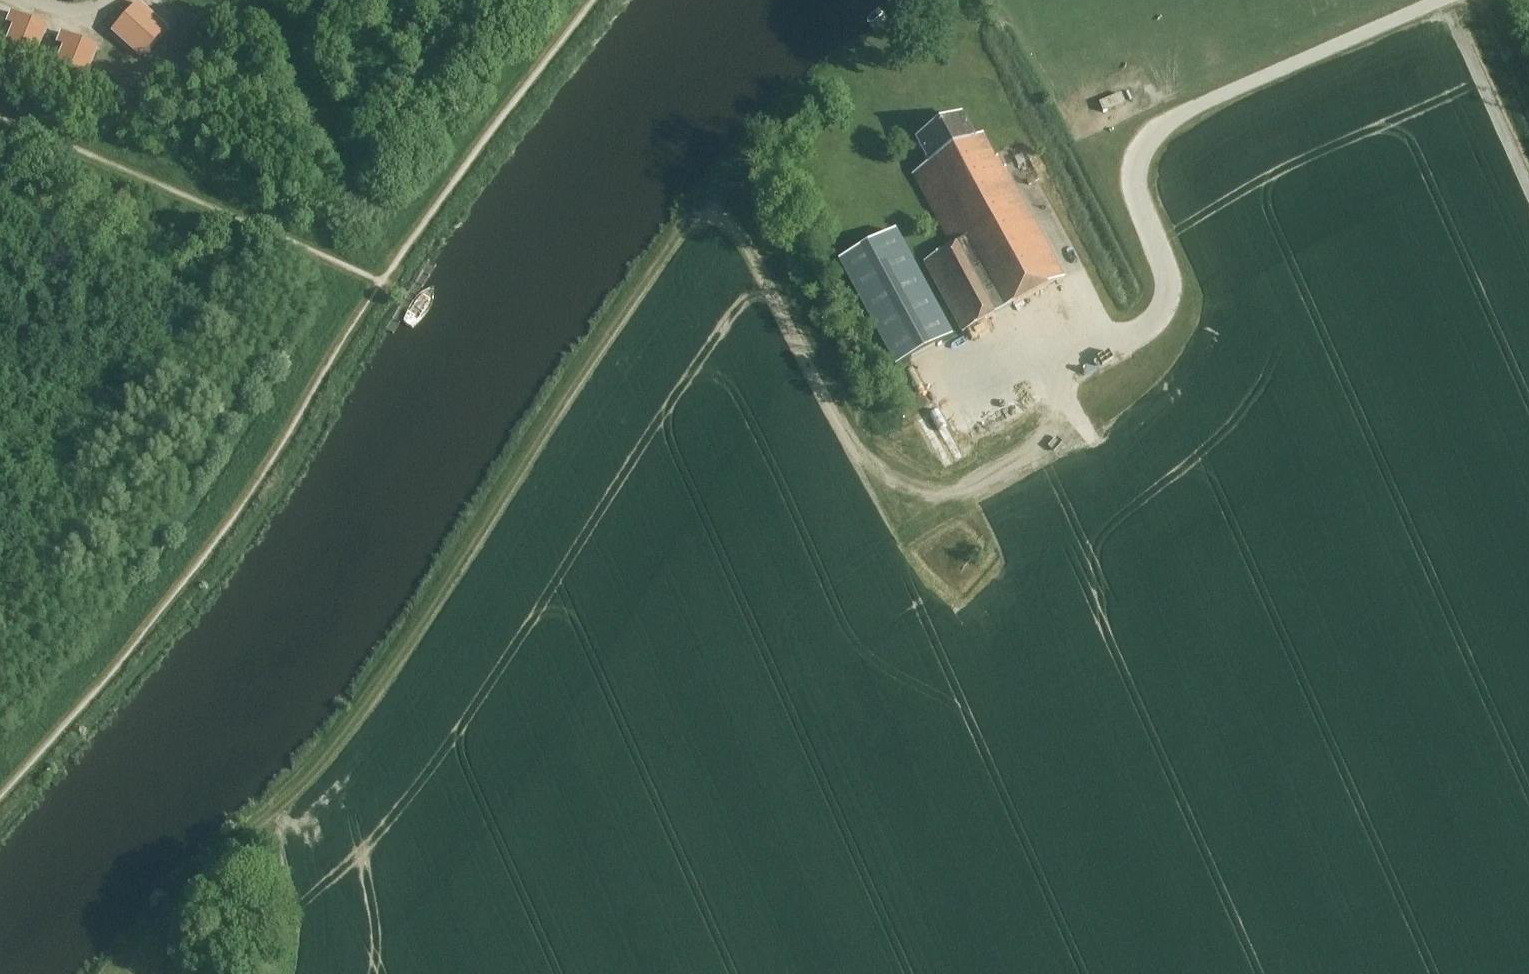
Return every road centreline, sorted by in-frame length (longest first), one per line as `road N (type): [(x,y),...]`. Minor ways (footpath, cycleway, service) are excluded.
road 1 (unclassified): [(1057,380),(1163,307),(1164,263),(1137,169),(1153,133),(1181,113),(1437,0)]
road 2 (track): [(279,0),(397,259)]

